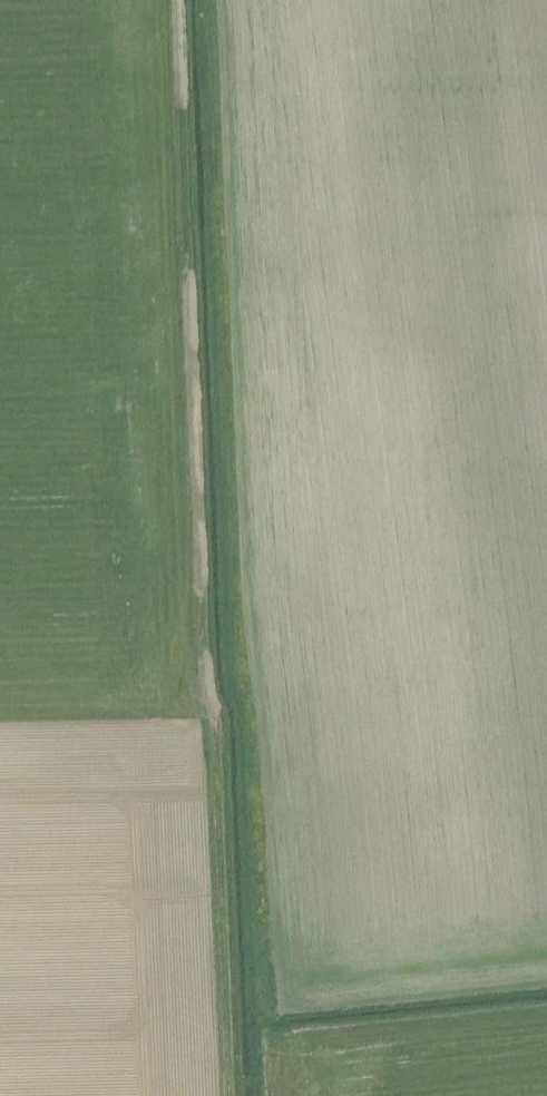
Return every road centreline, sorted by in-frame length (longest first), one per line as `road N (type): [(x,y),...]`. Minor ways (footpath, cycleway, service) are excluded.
road 1 (track): [(175,0),(191,666),(213,1095)]

